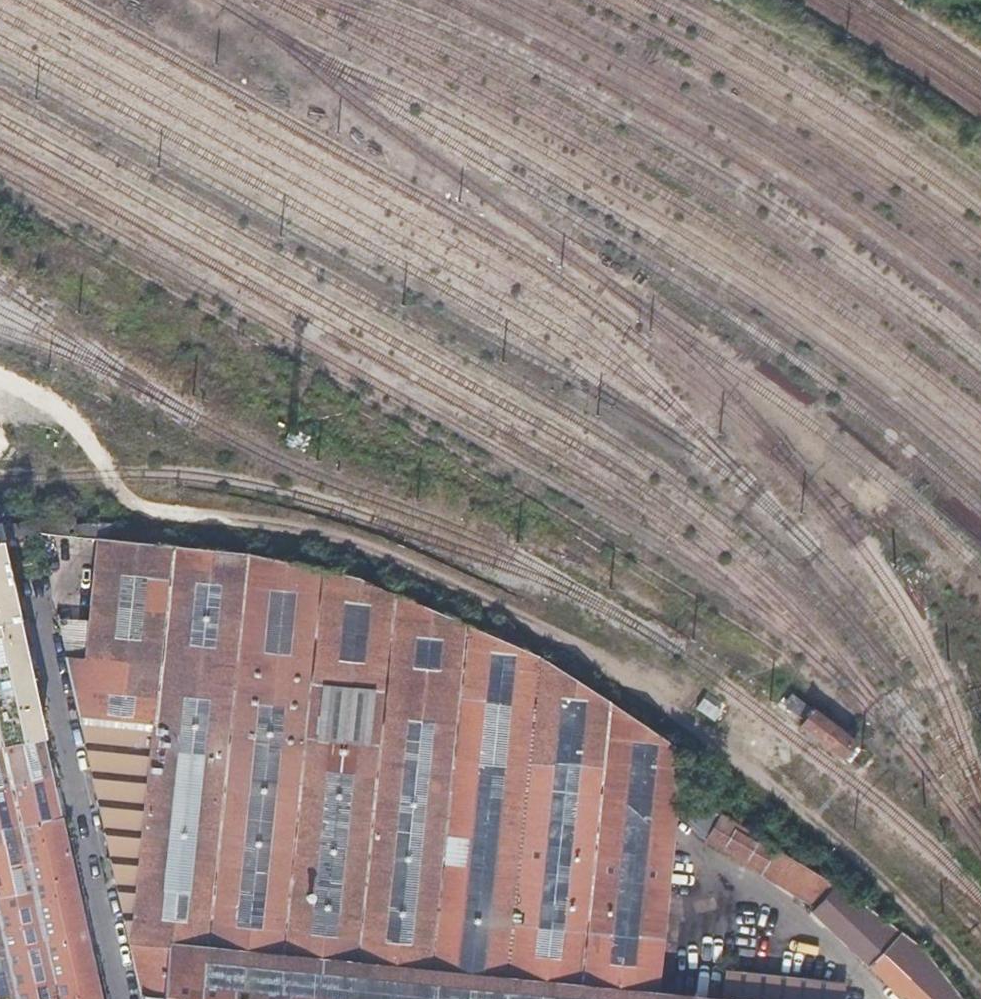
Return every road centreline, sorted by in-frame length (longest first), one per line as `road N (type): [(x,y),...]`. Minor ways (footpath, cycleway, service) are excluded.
road 1 (track): [(975,975),(780,789),(593,655),(474,592),(330,535),(133,503),(73,438),(44,420),(0,410)]
road 2 (residential): [(117,998),(29,600)]

